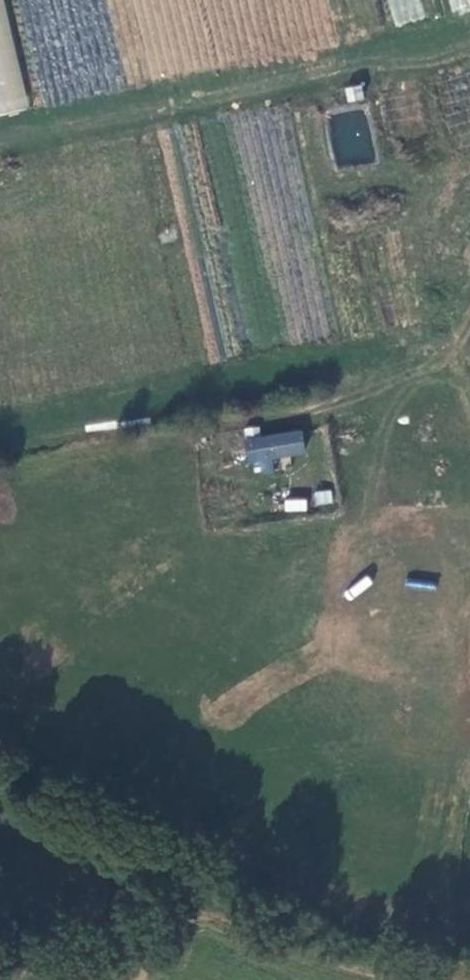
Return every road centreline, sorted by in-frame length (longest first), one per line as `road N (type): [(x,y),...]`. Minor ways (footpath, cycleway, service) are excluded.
road 1 (track): [(469,934),(338,912),(0,724)]
road 2 (track): [(459,368),(0,482)]

